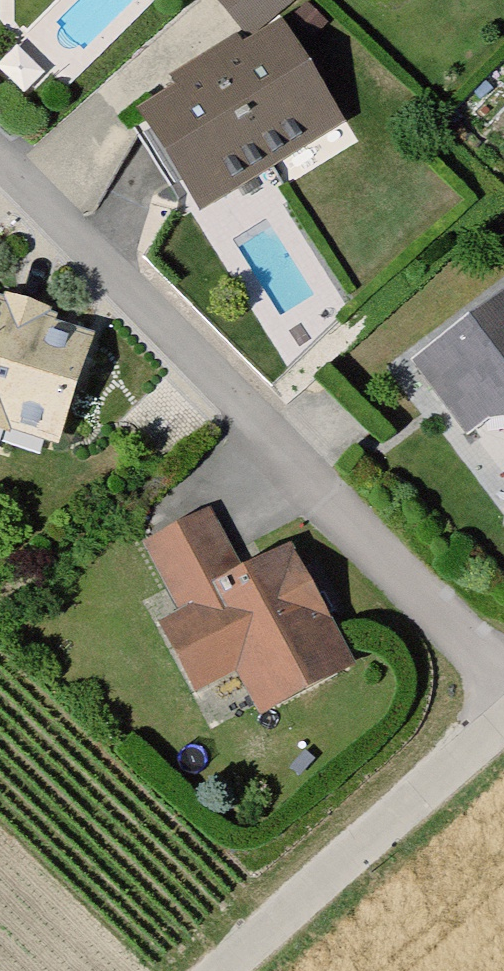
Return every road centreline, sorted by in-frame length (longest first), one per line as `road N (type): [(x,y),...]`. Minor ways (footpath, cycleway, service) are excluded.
road 1 (residential): [(503,681),(0,156)]
road 2 (residential): [(503,725),(233,970)]

